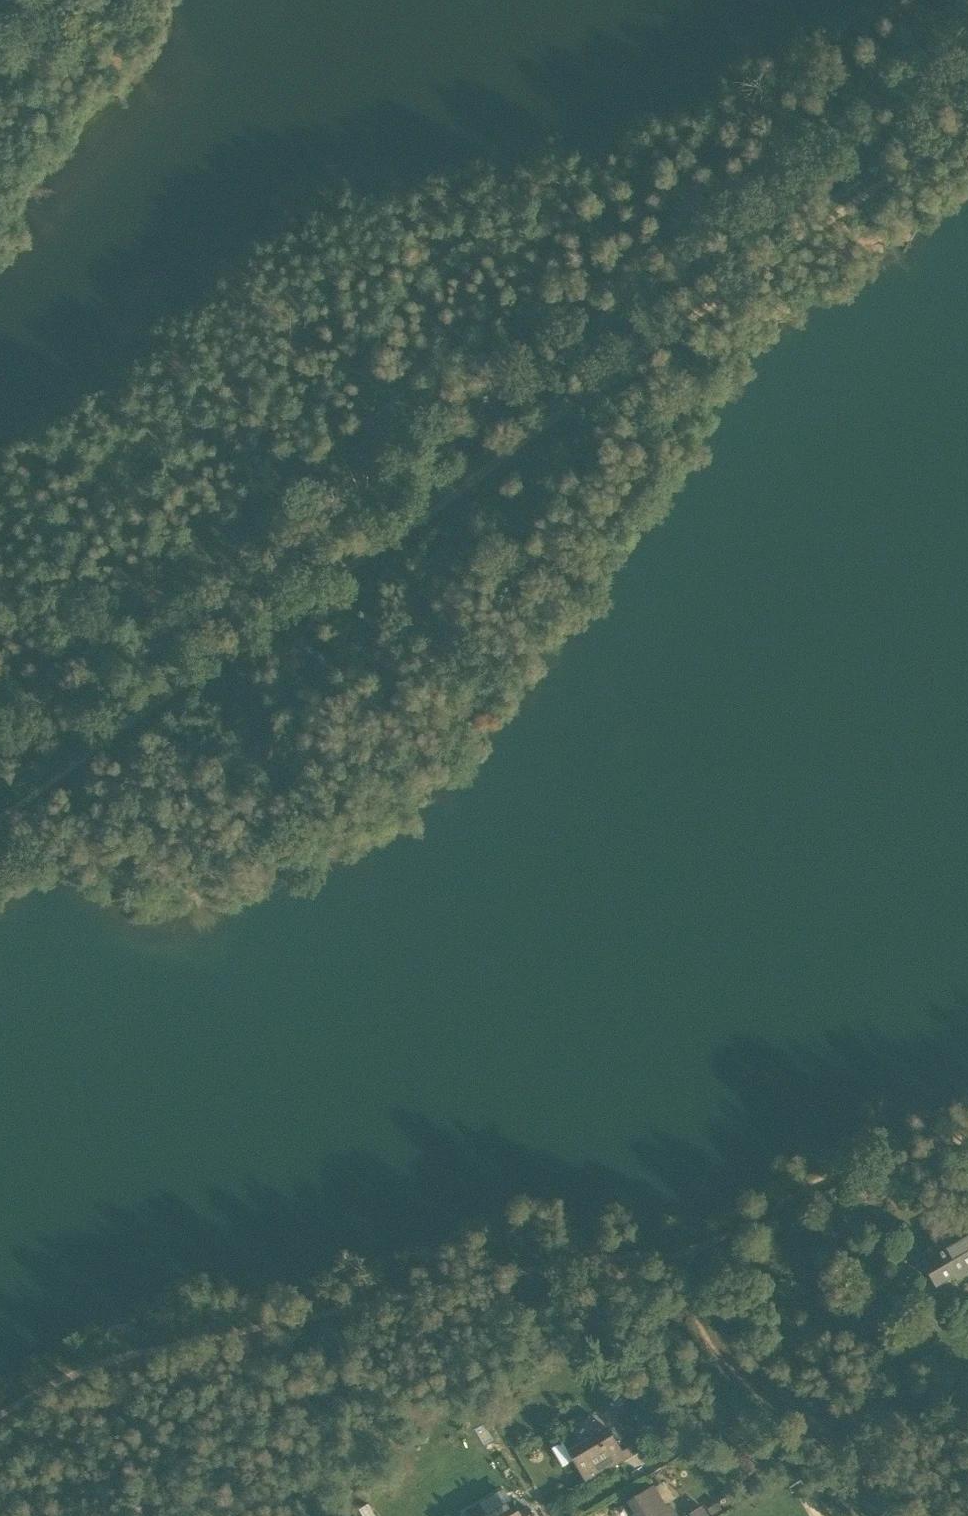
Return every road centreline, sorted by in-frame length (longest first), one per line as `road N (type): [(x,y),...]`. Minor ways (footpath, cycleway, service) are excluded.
road 1 (track): [(0,816),(967,125)]
road 2 (track): [(676,1255),(549,1264),(176,1342),(104,1360),(0,1416)]
road 3 (track): [(676,1255),(712,1353),(893,1515)]
road 4 (track): [(953,1145),(854,1169),(676,1255)]

